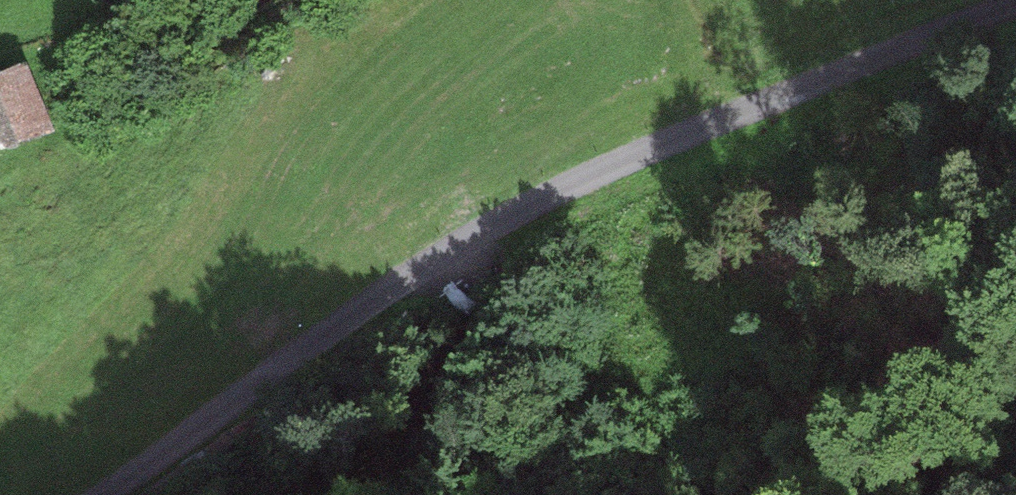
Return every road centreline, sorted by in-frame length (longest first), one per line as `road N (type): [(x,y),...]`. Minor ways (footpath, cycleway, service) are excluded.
road 1 (unclassified): [(81,494),(411,258),(767,99),(1015,11)]
road 2 (trunk): [(1015,4),(535,151),(0,298)]

